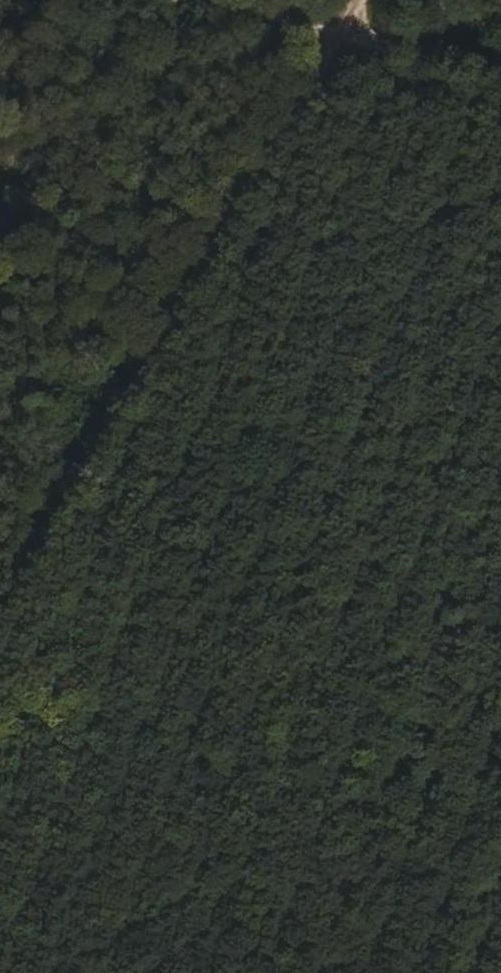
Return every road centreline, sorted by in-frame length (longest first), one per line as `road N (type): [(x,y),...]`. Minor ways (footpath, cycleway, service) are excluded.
road 1 (track): [(0,622),(347,37)]
road 2 (track): [(0,71),(167,0)]
road 3 (track): [(500,80),(347,37)]
road 4 (track): [(228,0),(347,37)]

